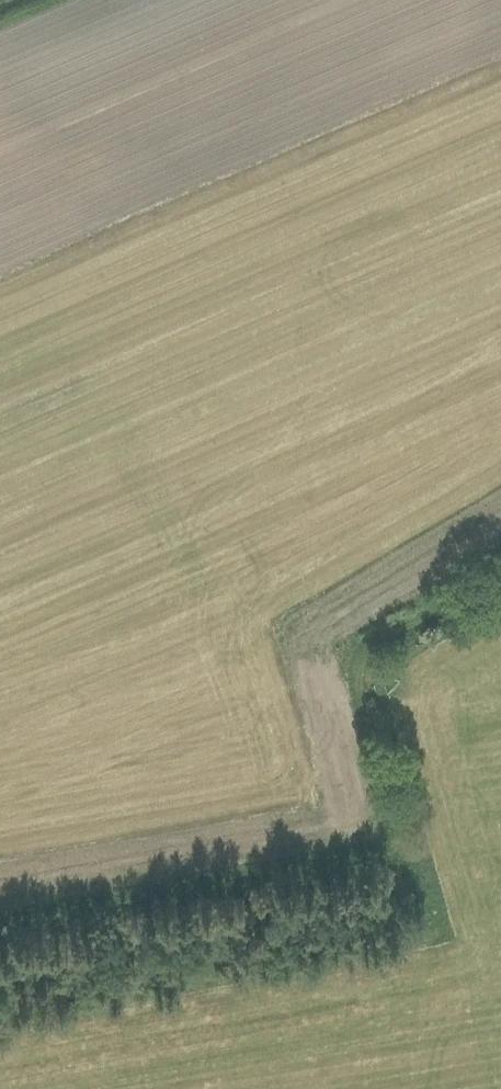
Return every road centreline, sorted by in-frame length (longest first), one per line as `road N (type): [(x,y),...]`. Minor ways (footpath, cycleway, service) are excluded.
road 1 (track): [(500,569),(372,647),(358,671),(400,836),(391,847),(0,921)]

